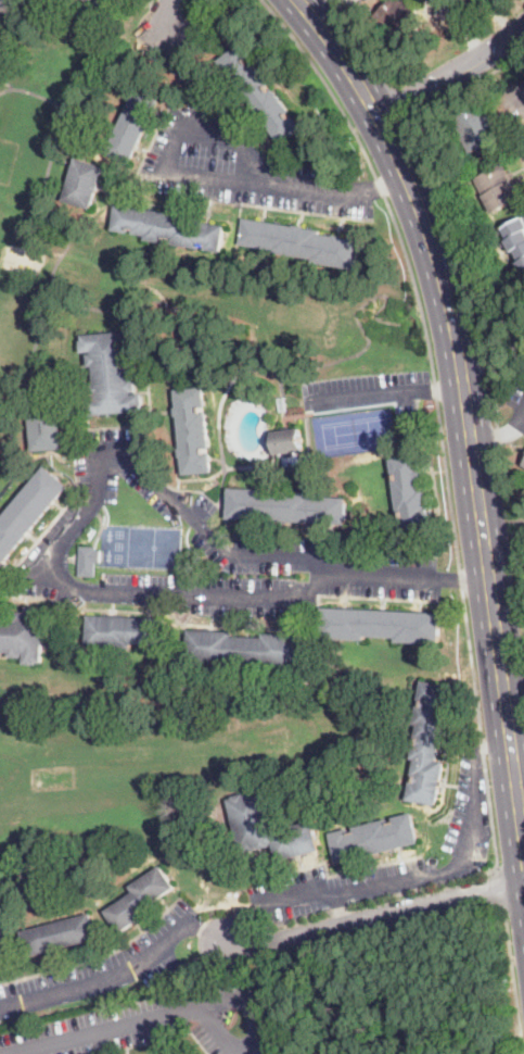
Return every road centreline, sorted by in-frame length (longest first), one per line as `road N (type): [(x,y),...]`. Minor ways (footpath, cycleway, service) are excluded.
road 1 (primary): [(282,0),(348,91),(410,214),(445,346),(499,749)]
road 2 (primary): [(523,742),(458,283),(384,98),(317,0)]
road 3 (residential): [(523,883),(261,948),(230,941)]
road 4 (primary): [(499,749),(523,946)]
road 5 (residential): [(523,32),(370,129)]

